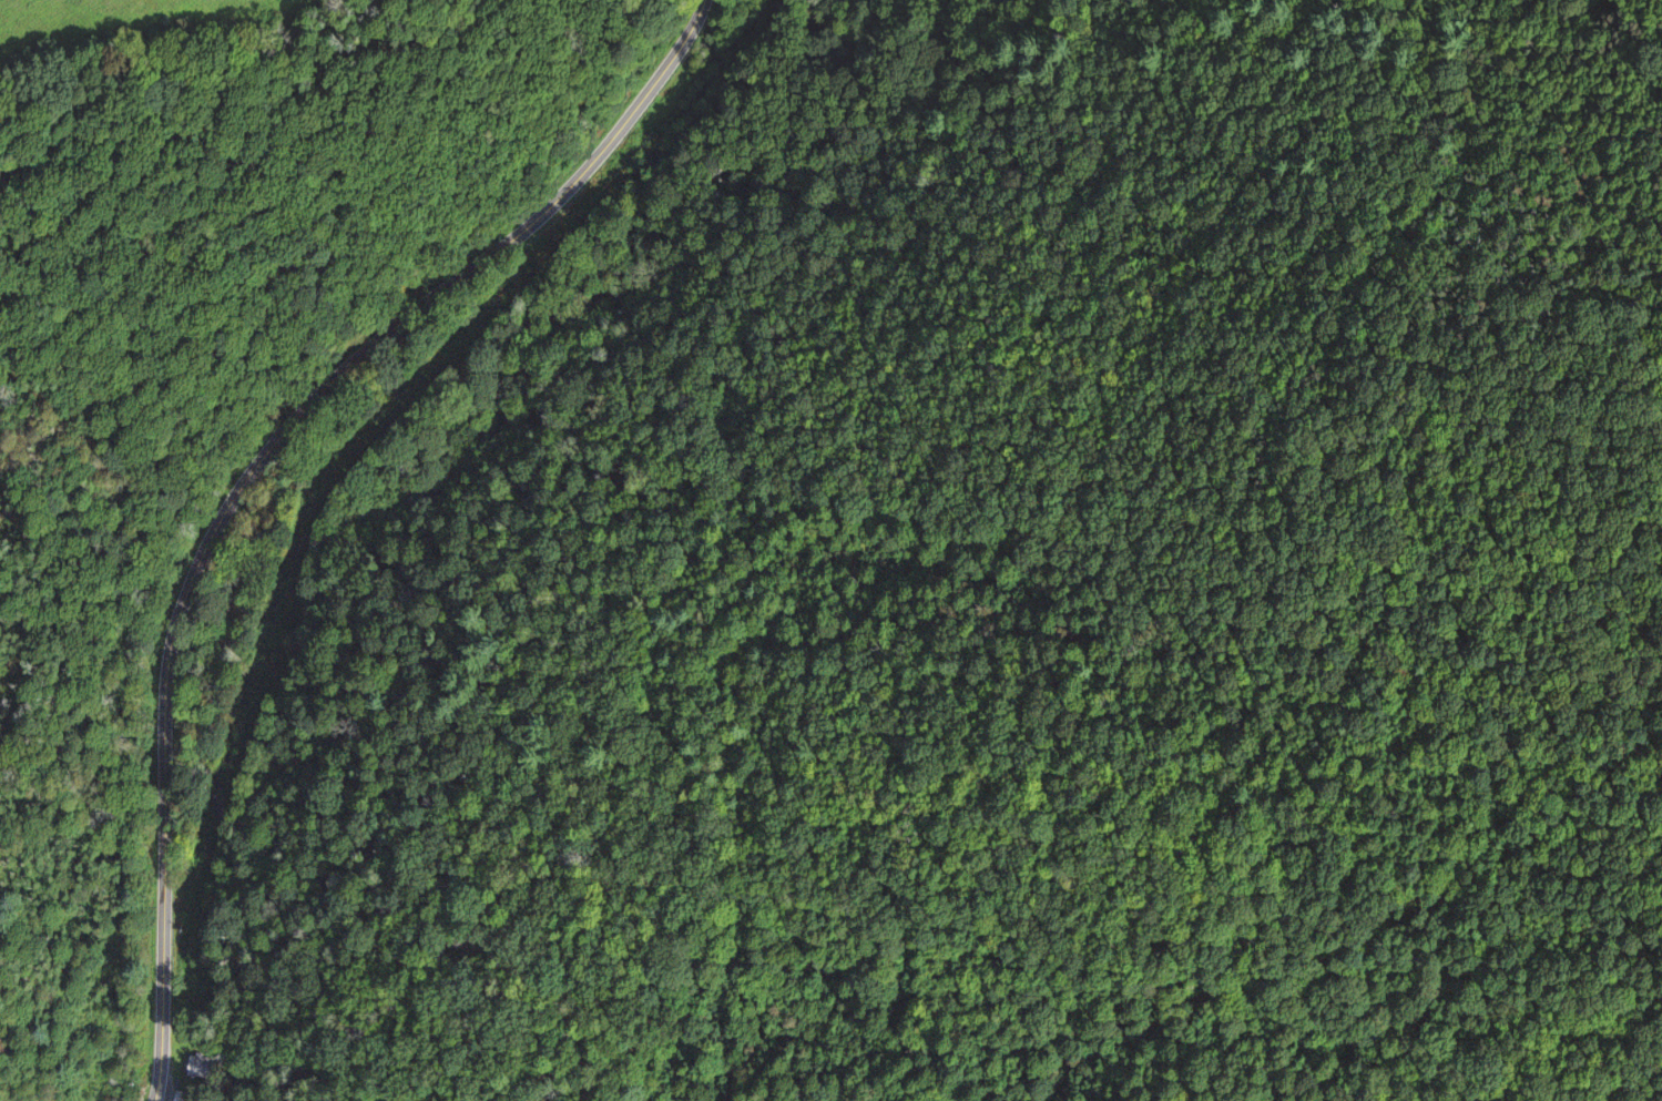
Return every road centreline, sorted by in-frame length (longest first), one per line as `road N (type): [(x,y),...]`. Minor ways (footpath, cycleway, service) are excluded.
road 1 (trunk): [(155,1100),(165,687),(177,615),(205,548),(258,465),(325,388),(394,327),(486,264),(590,169),(684,43),(705,0)]

